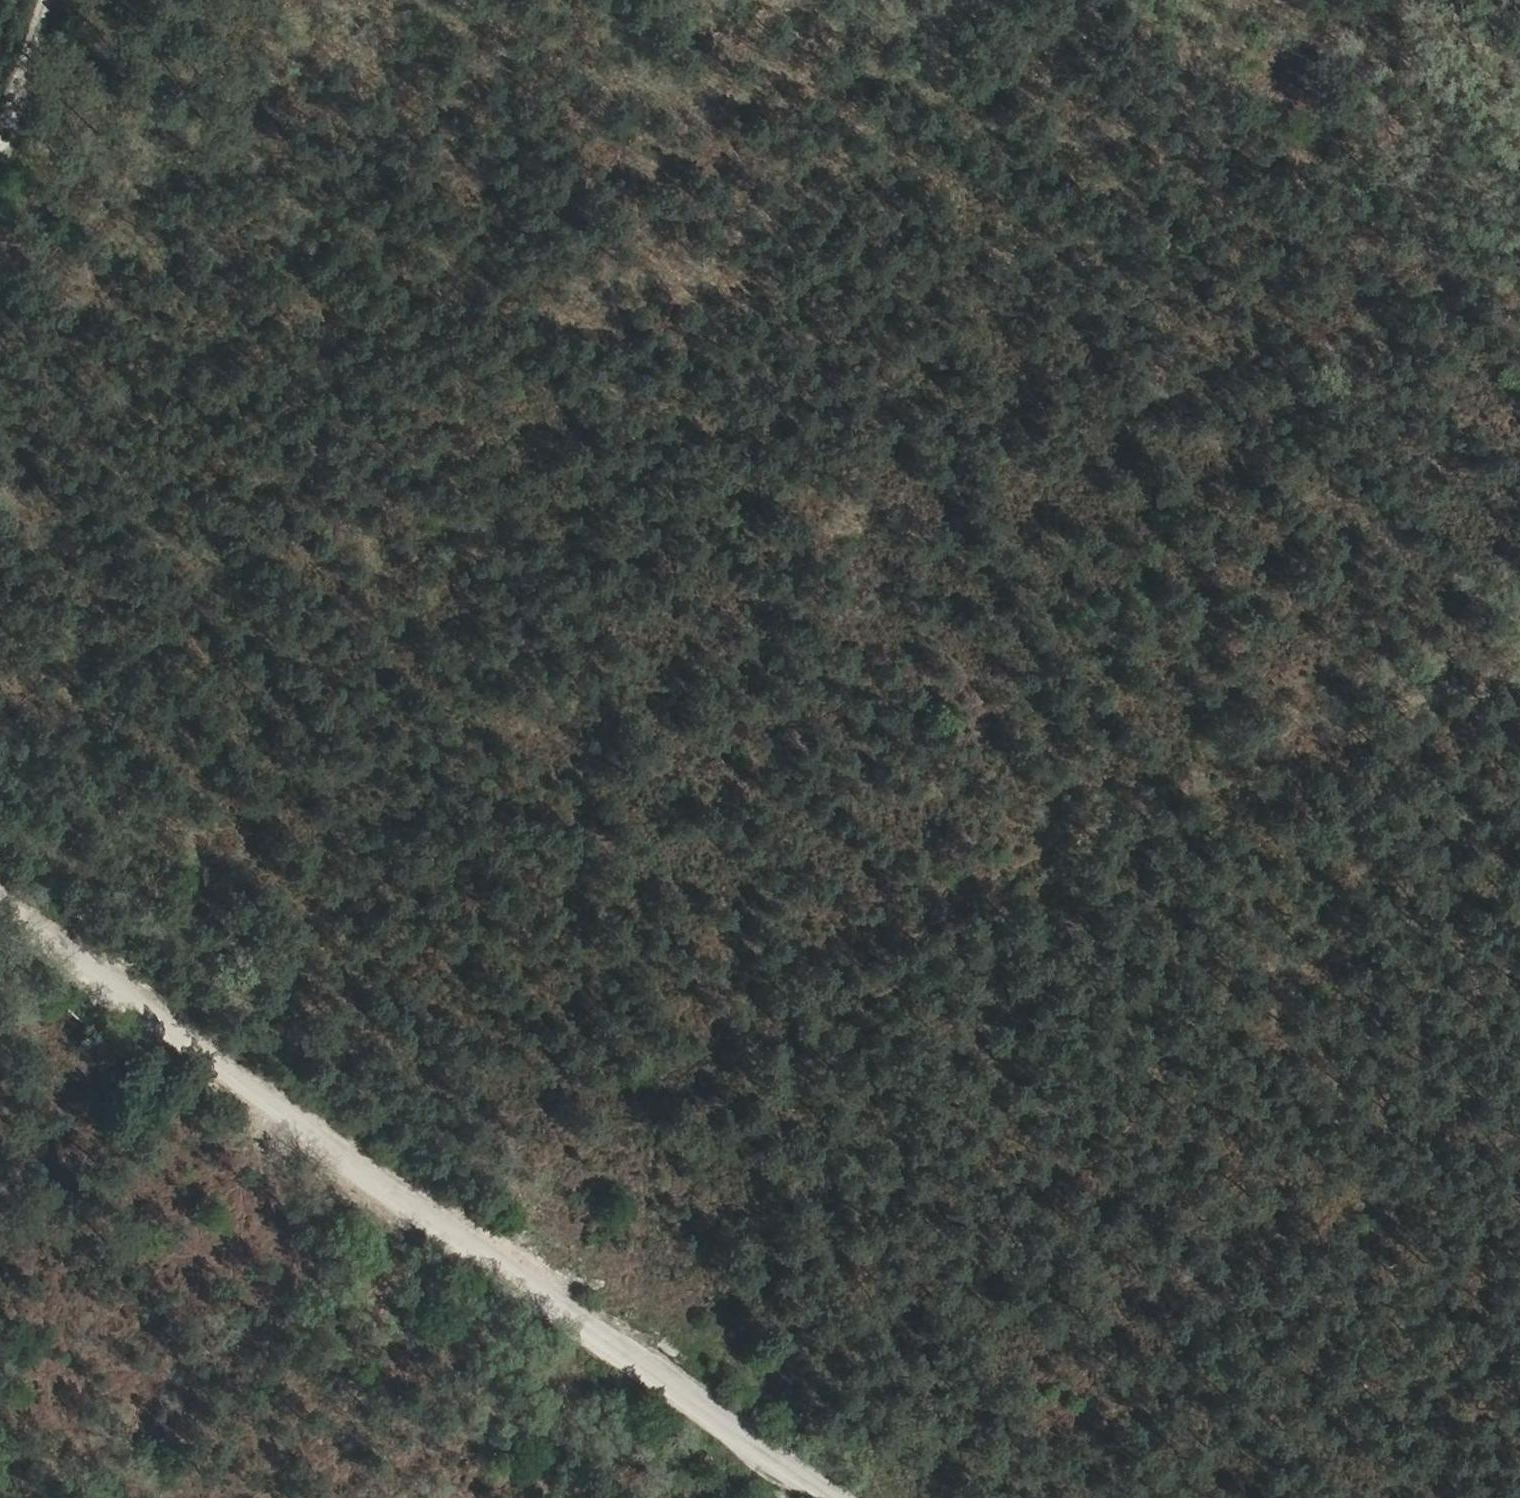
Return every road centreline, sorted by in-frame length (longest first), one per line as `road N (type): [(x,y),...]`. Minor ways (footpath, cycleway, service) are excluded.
road 1 (track): [(0,893),(855,1497)]
road 2 (track): [(59,0),(0,178)]

